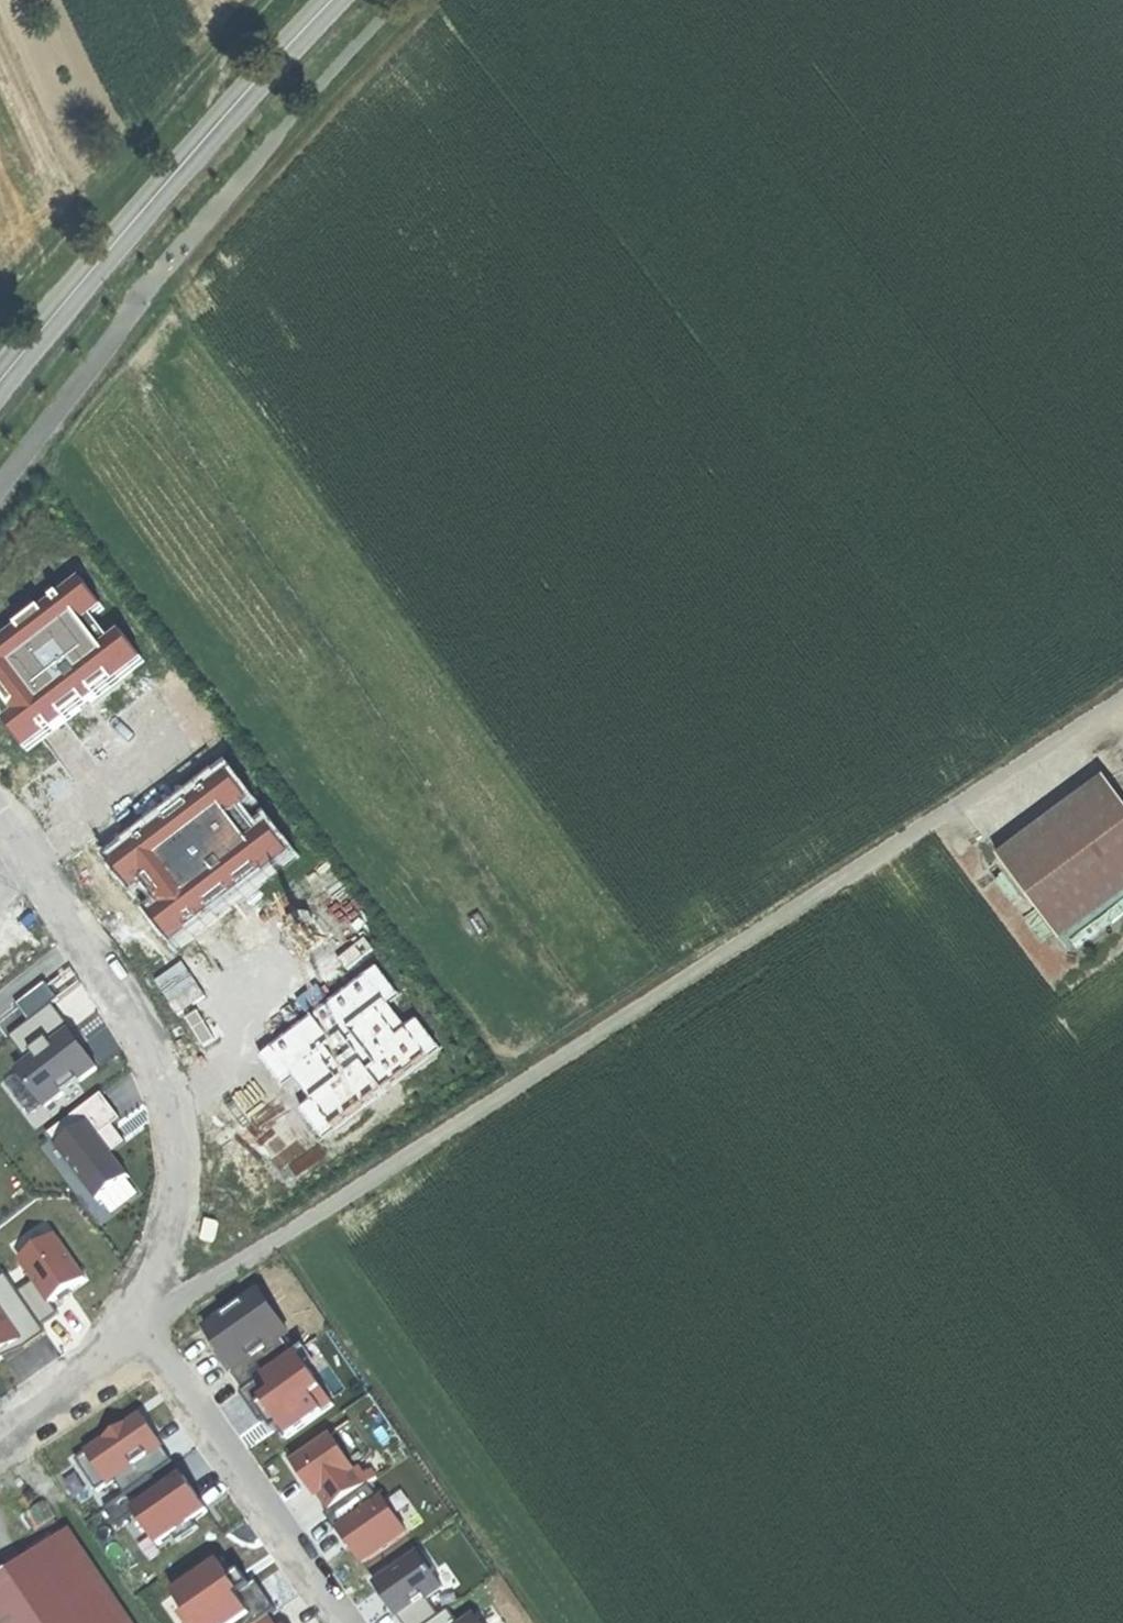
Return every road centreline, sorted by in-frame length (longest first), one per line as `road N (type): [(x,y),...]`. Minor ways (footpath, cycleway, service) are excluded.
road 1 (track): [(1122,709),(275,1248)]
road 2 (residential): [(153,1326),(142,1299),(171,1212),(174,1141),(144,1037),(0,826)]
road 3 (tertiary): [(342,0),(196,149),(0,381)]
road 4 (residential): [(153,1326),(360,1622)]
road 5 (residential): [(153,1326),(0,1423)]
road 6 (residential): [(275,1248),(153,1326)]

